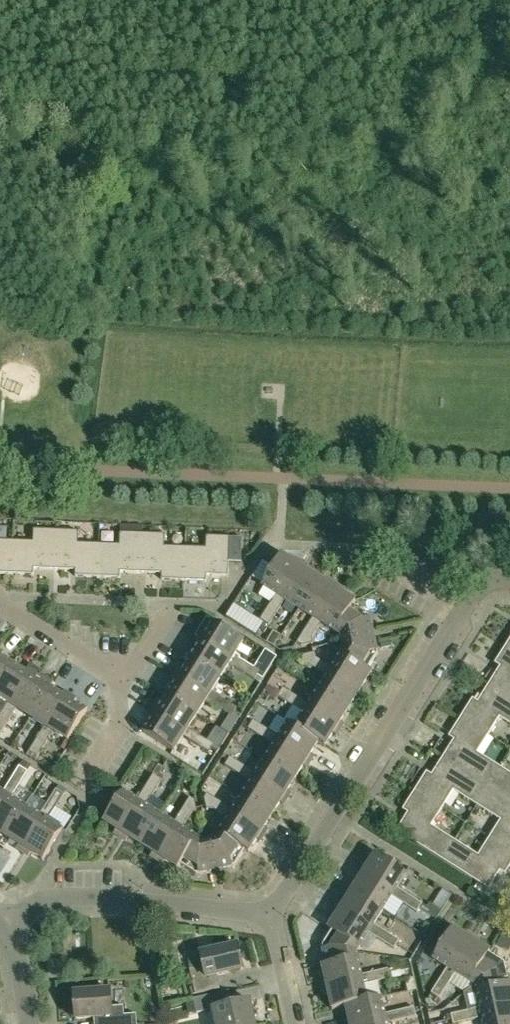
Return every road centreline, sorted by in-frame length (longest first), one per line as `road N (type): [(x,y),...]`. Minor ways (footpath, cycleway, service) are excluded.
road 1 (residential): [(267,908),(284,894),(460,612)]
road 2 (residential): [(0,928),(57,896),(267,908)]
road 3 (residential): [(121,682),(174,602),(227,601)]
road 4 (residential): [(0,602),(121,682)]

